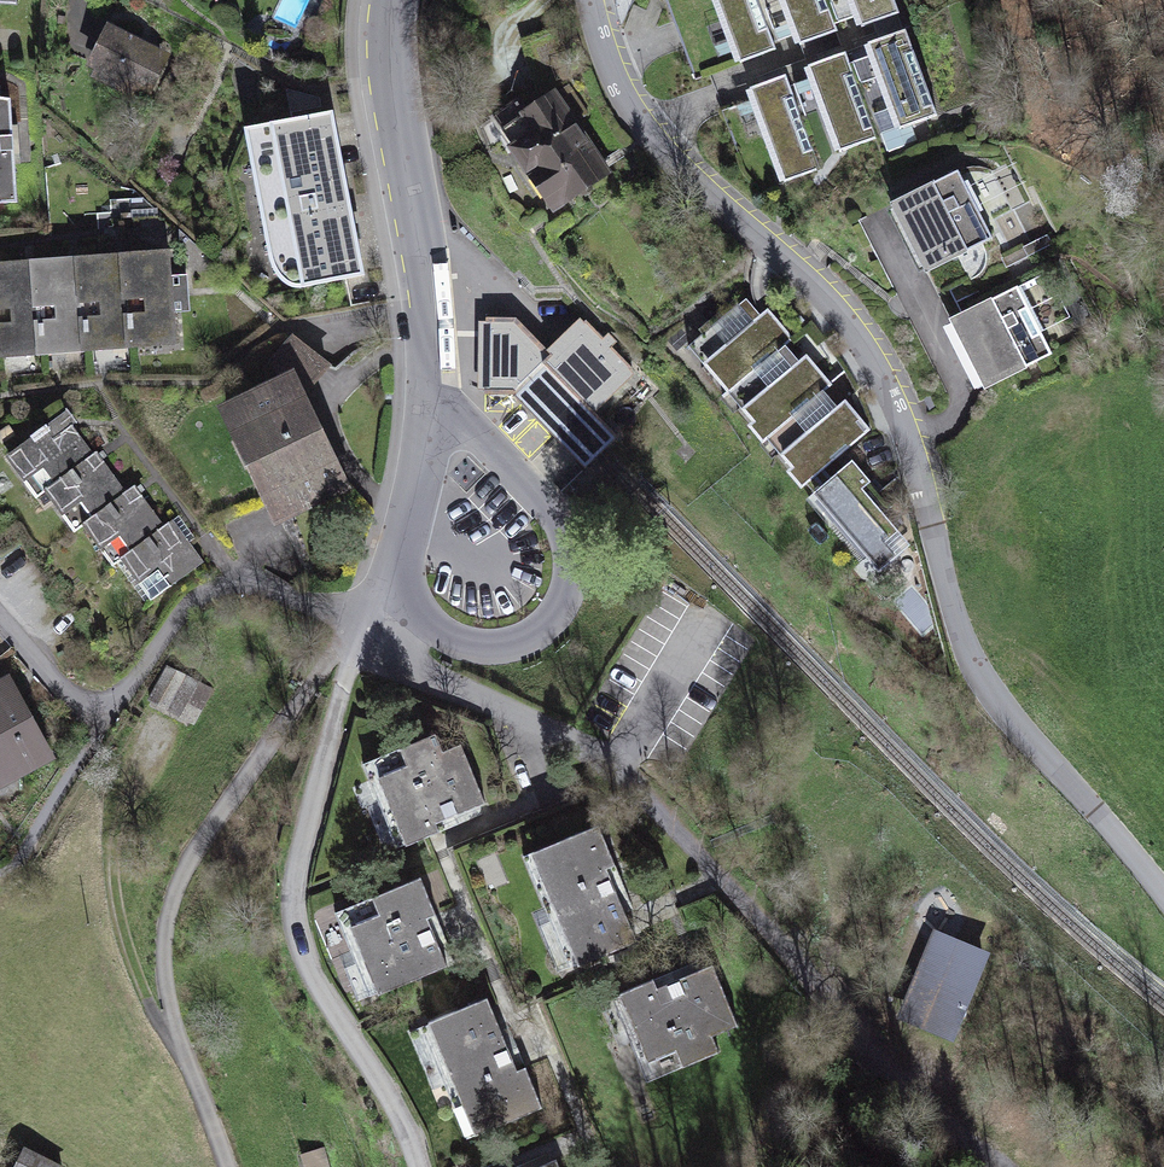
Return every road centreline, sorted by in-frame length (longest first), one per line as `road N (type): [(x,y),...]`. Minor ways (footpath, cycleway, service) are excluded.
road 1 (residential): [(590,0),(615,85),(654,142),(852,329),(916,458),(962,636),(983,680),(1163,890)]
road 2 (residential): [(888,1072),(618,764),(362,639)]
road 3 (residential): [(362,639),(402,561),(426,460),(431,397),(389,63),(394,0)]
road 4 (track): [(362,639),(293,899),(308,975),(420,1166)]
road 5 (residential): [(97,715),(127,692),(196,597),(232,577),(263,583),(362,639)]
road 6 (residential): [(0,877),(29,847),(97,715)]
road 7 (track): [(1008,1166),(888,1072)]
road 8 (residential): [(0,621),(97,715)]

